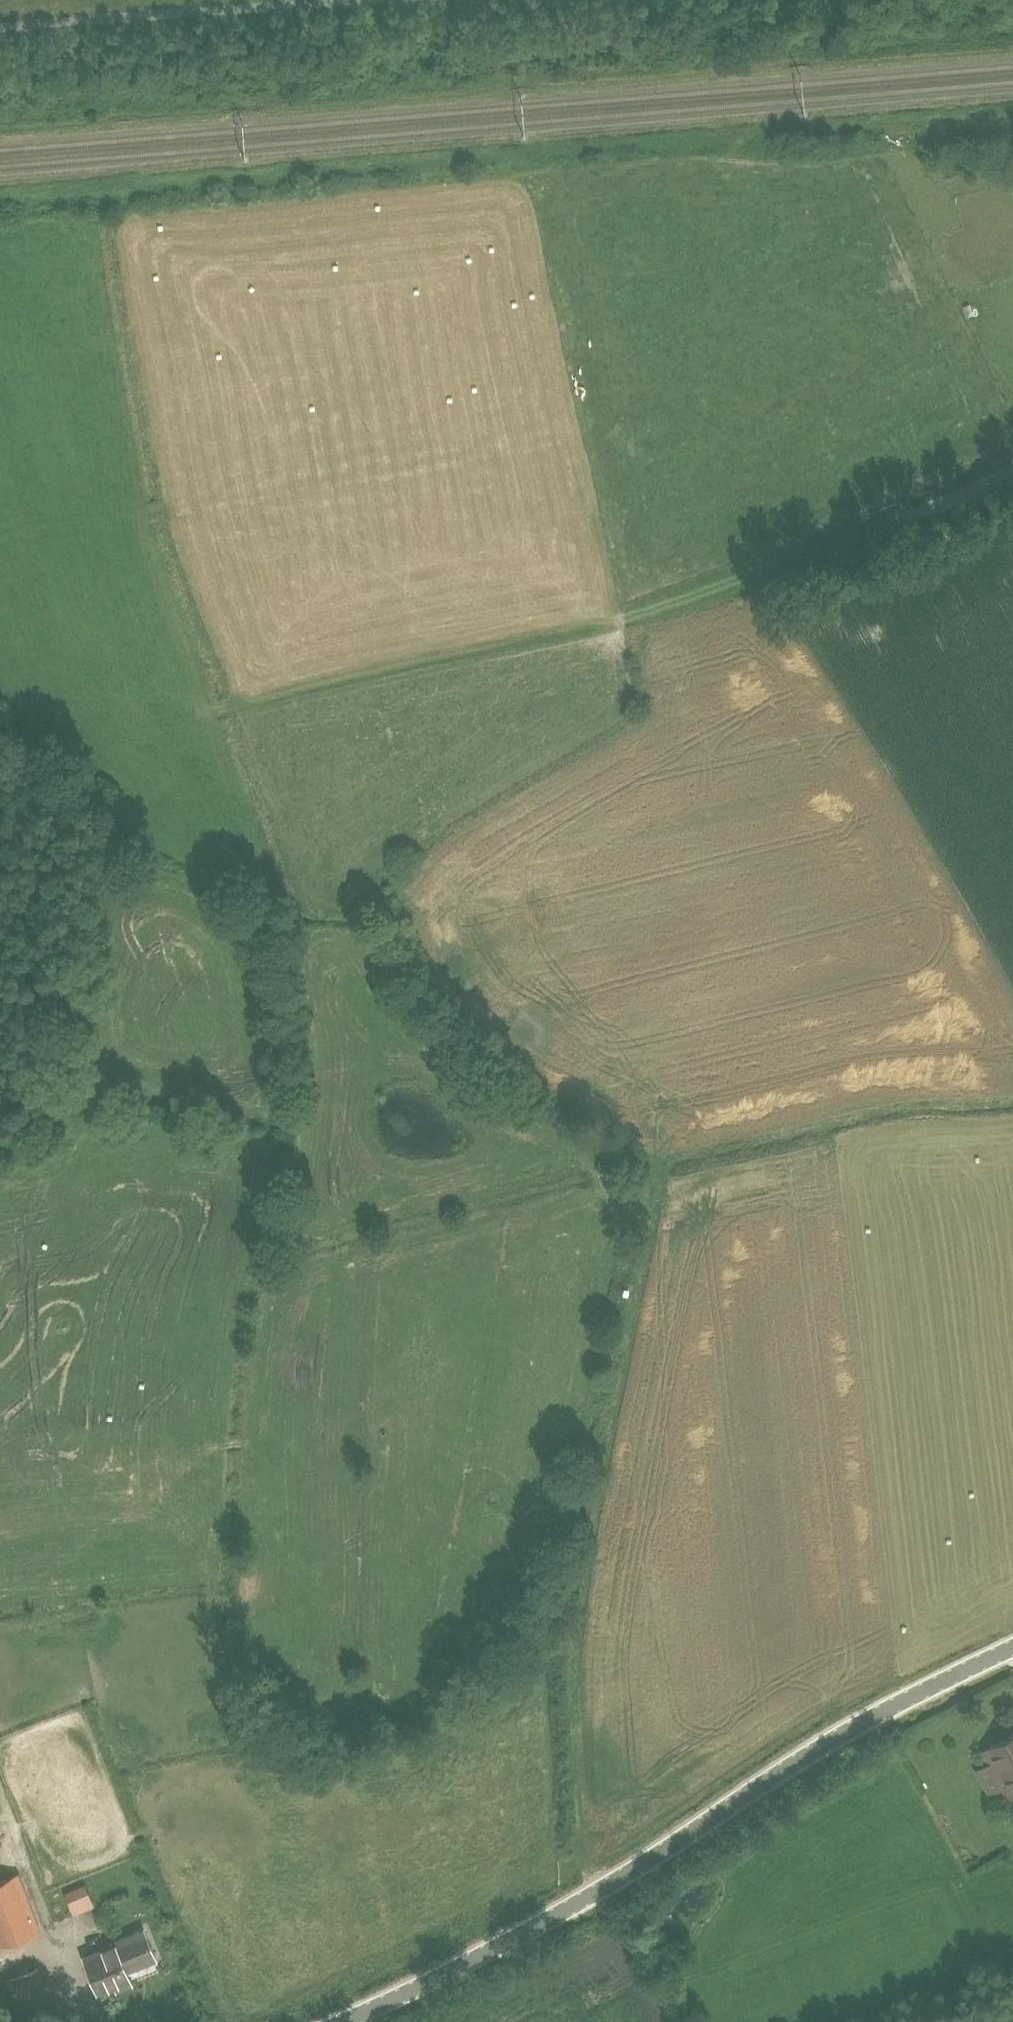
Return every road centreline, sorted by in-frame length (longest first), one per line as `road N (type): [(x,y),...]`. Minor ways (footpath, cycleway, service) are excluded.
road 1 (unclassified): [(334,2021),(594,1894),(818,1747),(1012,1648)]

